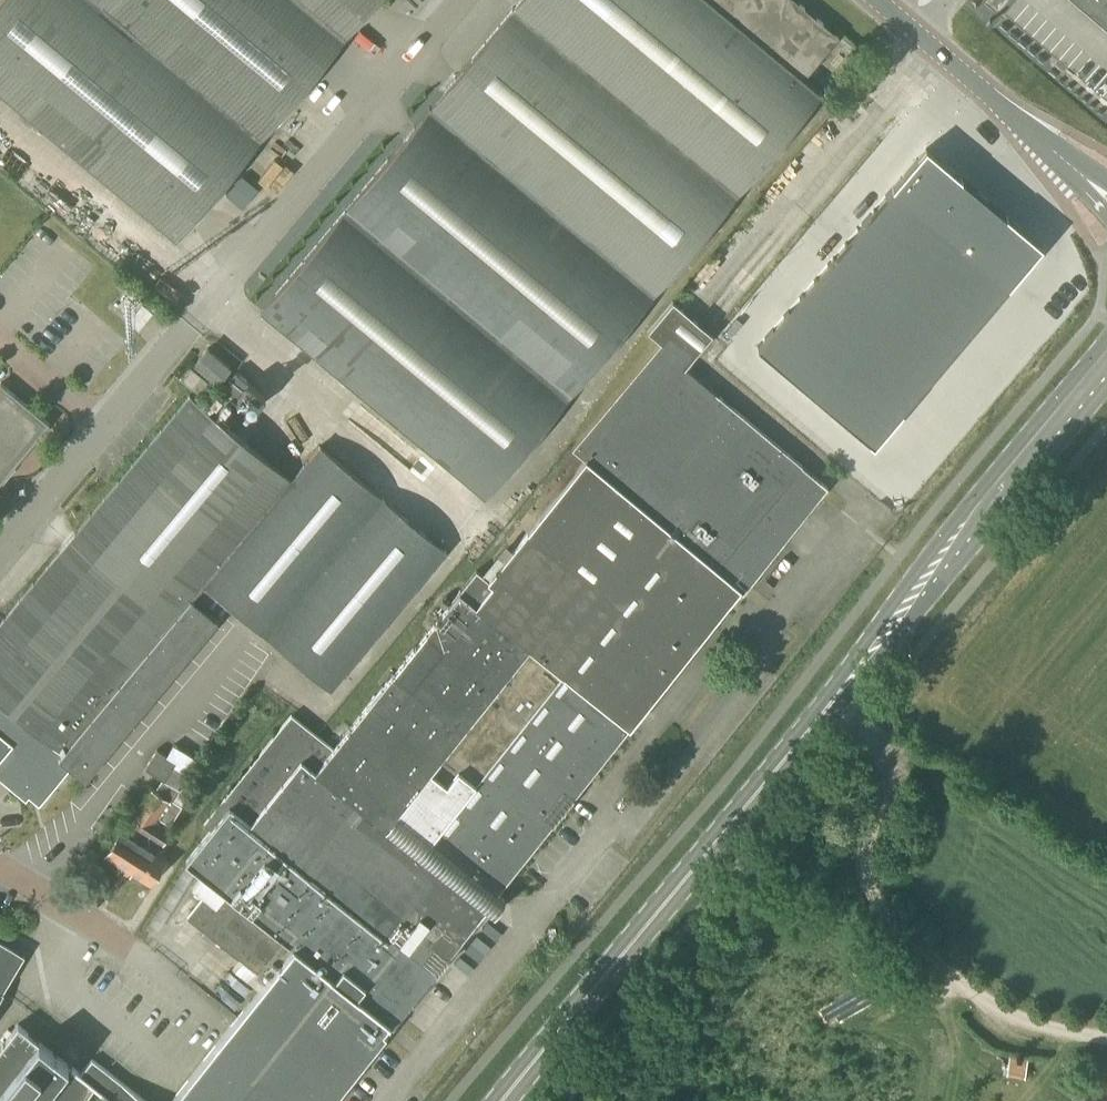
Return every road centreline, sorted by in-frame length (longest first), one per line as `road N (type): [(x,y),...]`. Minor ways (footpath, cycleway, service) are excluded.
road 1 (secondary): [(503,1100),(1106,365)]
road 2 (residential): [(0,550),(462,0)]
road 3 (track): [(830,703),(883,747),(891,773),(864,849),(874,902),(986,1004),(1019,1020),(1106,1039)]
road 4 (tertiary): [(1106,197),(875,0)]
road 5 (residential): [(131,951),(0,864)]

